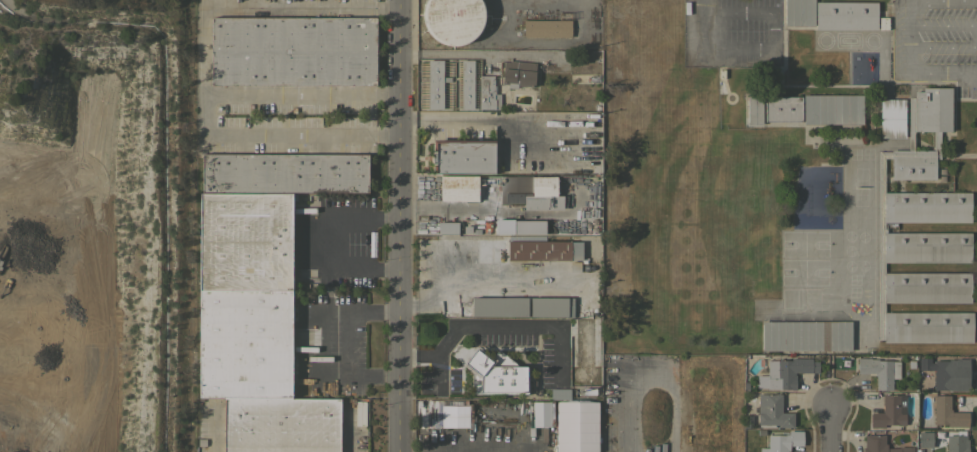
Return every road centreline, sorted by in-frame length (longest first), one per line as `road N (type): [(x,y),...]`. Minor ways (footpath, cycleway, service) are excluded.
road 1 (residential): [(396,451),(396,0)]

